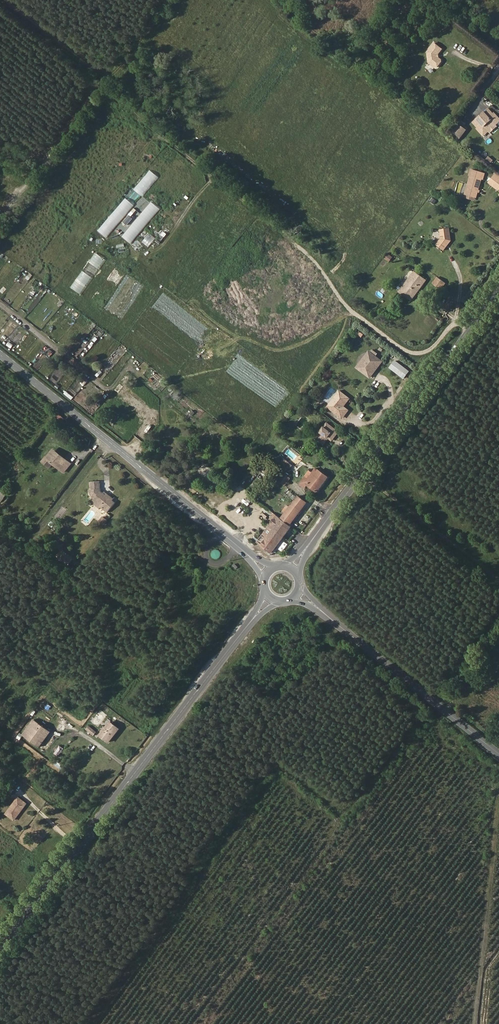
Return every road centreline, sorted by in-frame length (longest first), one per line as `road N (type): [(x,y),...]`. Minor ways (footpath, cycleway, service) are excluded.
road 1 (primary): [(253,619),(0,954)]
road 2 (secondary): [(0,354),(250,556)]
road 3 (primary): [(498,290),(315,537)]
road 4 (track): [(0,220),(168,0)]
road 5 (secondary): [(330,616),(498,754)]
road 6 (track): [(362,473),(498,578)]
road 7 (track): [(10,0),(110,75)]

